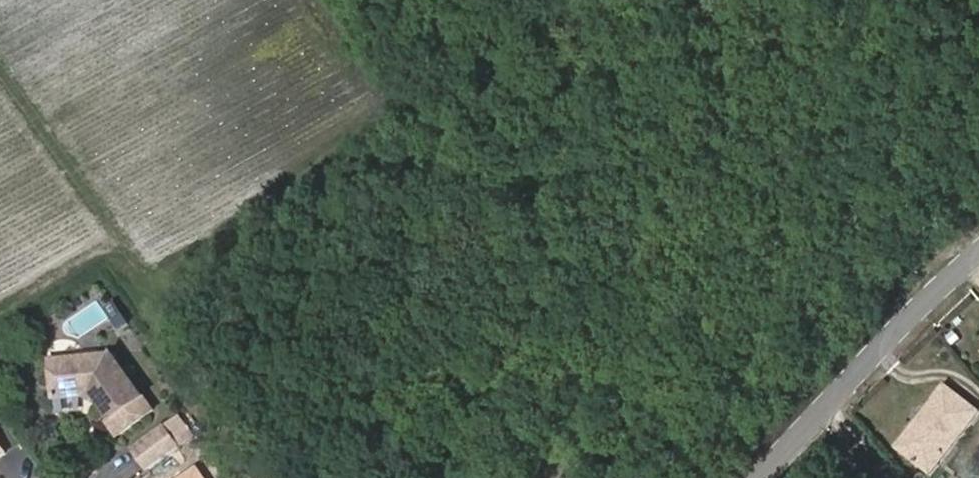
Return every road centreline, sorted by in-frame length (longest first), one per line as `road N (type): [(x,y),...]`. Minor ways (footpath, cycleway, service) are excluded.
road 1 (track): [(322,0),(390,92),(0,353)]
road 2 (residential): [(758,477),(978,252)]
road 3 (track): [(0,46),(151,252)]

